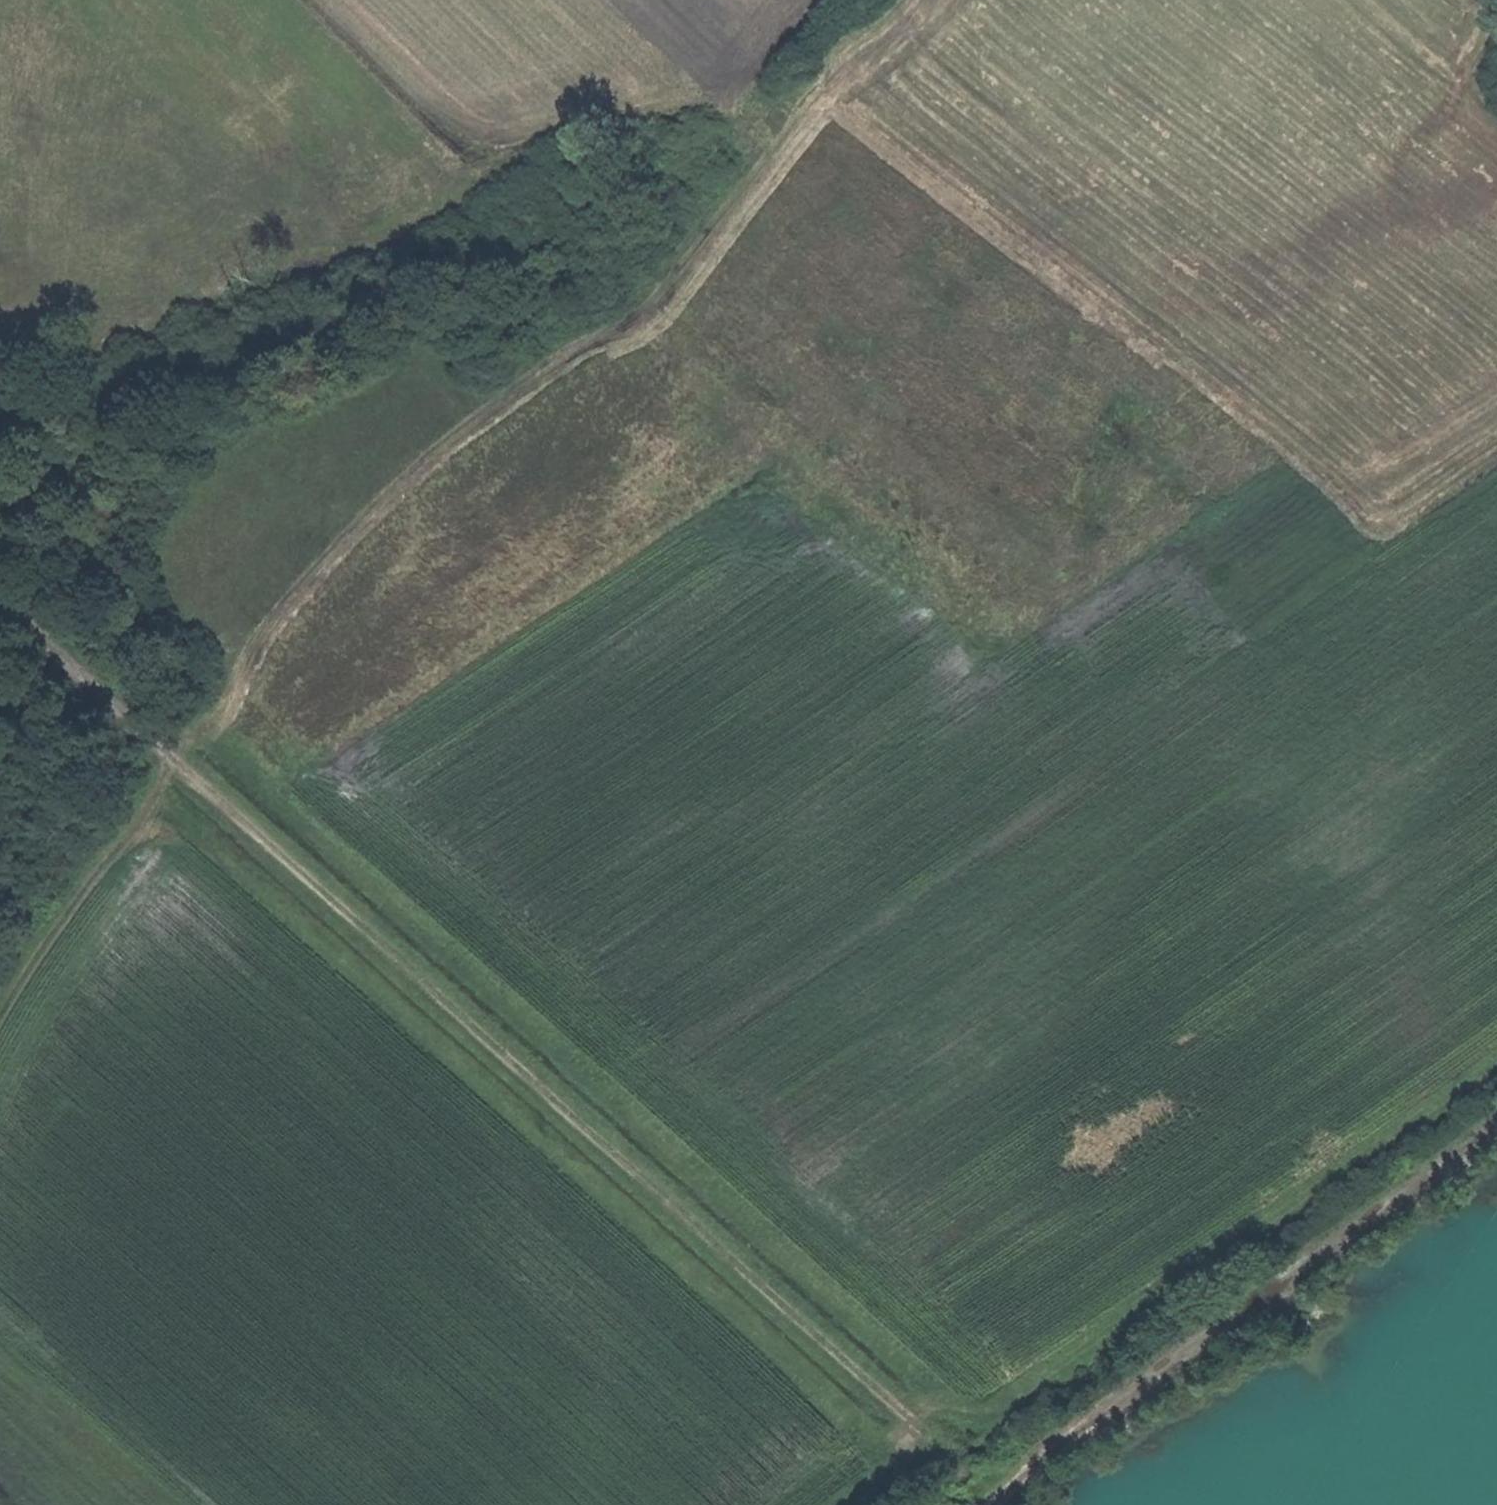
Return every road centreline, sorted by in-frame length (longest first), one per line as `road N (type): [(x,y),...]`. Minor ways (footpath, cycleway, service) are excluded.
road 1 (track): [(0,603),(993,1503)]
road 2 (track): [(990,1504),(1496,1125)]

